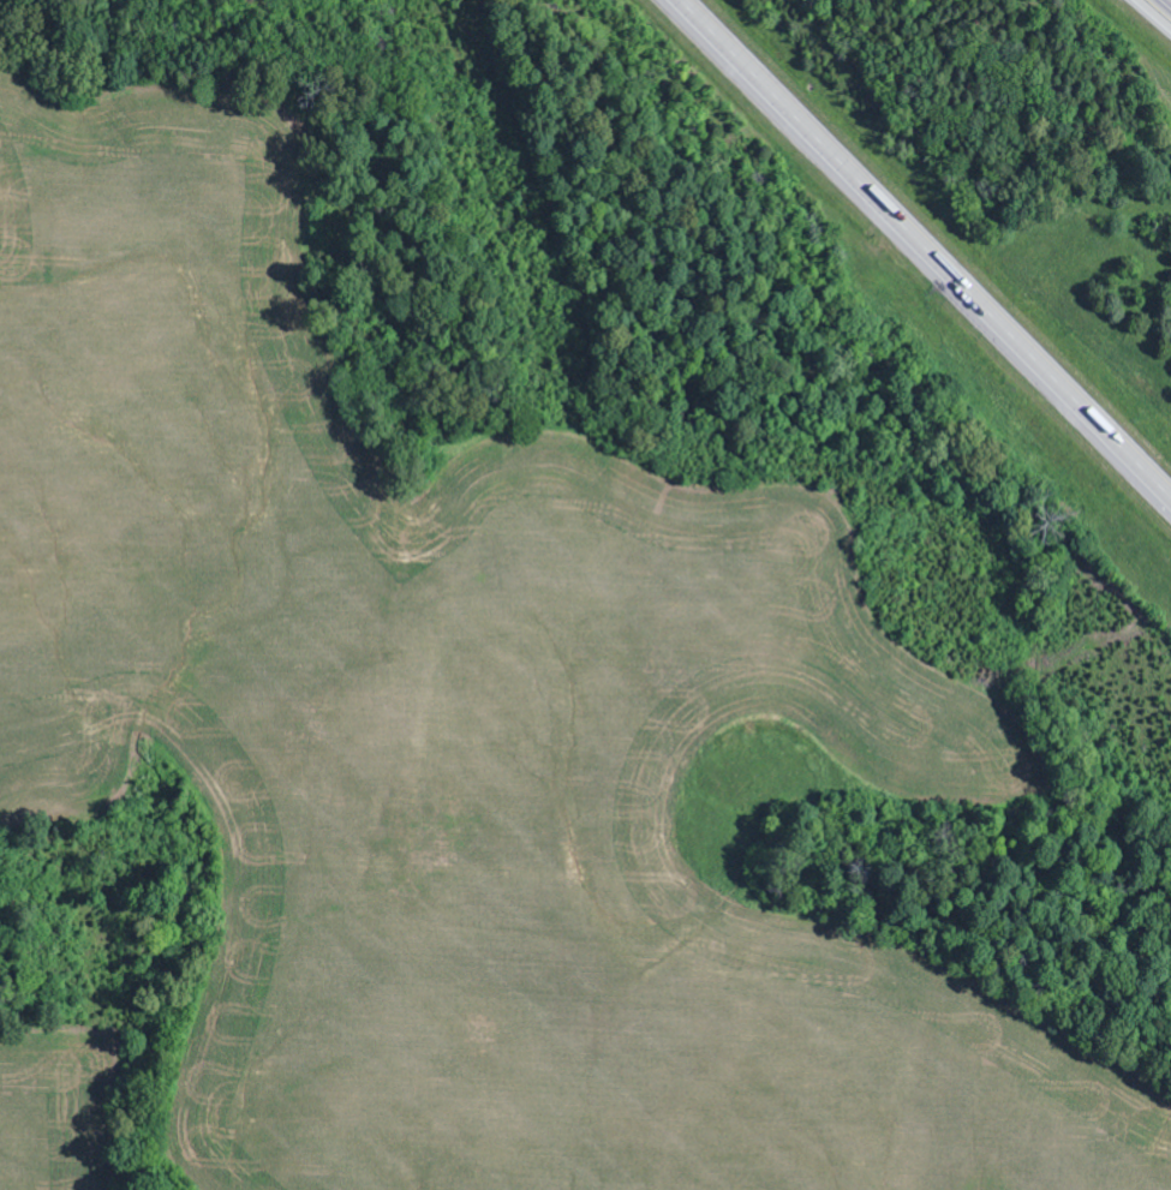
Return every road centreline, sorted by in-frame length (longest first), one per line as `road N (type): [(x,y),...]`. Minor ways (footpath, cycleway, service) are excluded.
road 1 (motorway): [(678,0),(1170,500)]

